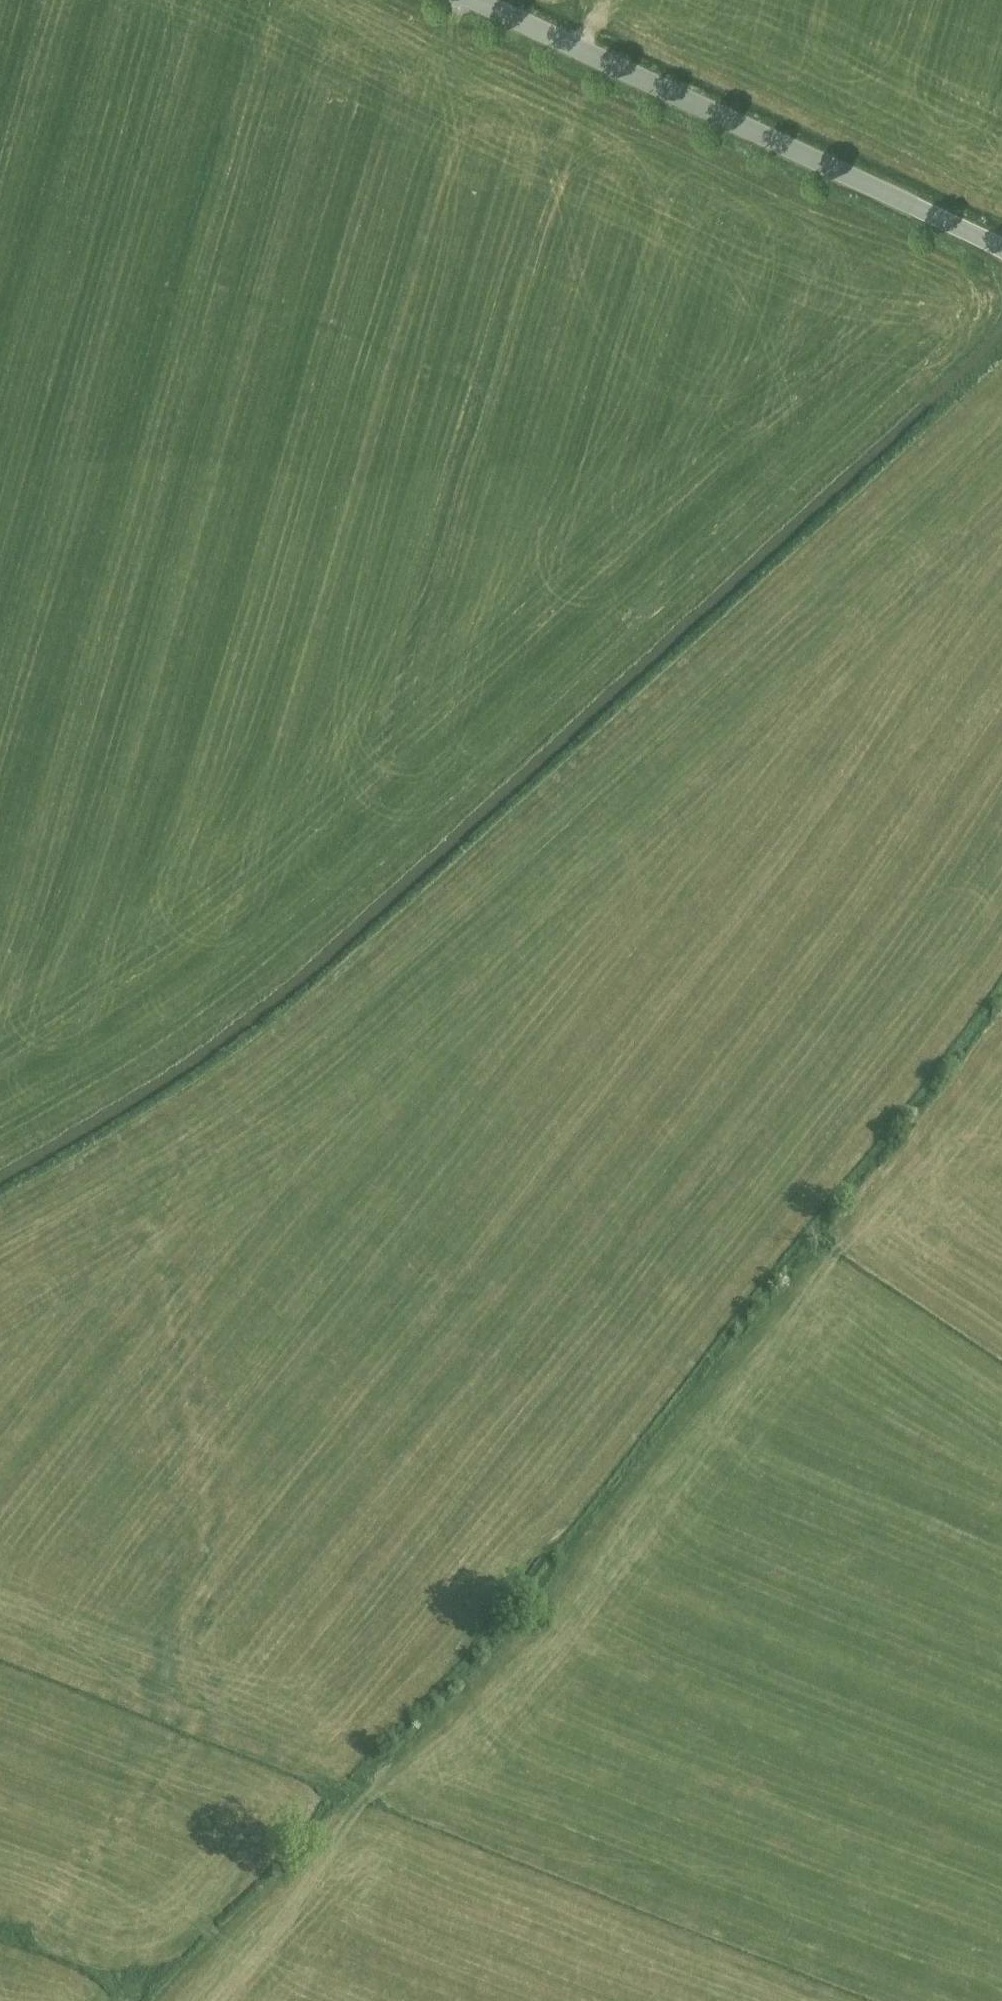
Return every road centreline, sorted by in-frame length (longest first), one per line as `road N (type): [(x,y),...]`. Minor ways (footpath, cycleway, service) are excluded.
road 1 (tertiary): [(472,0),(1001,249)]

